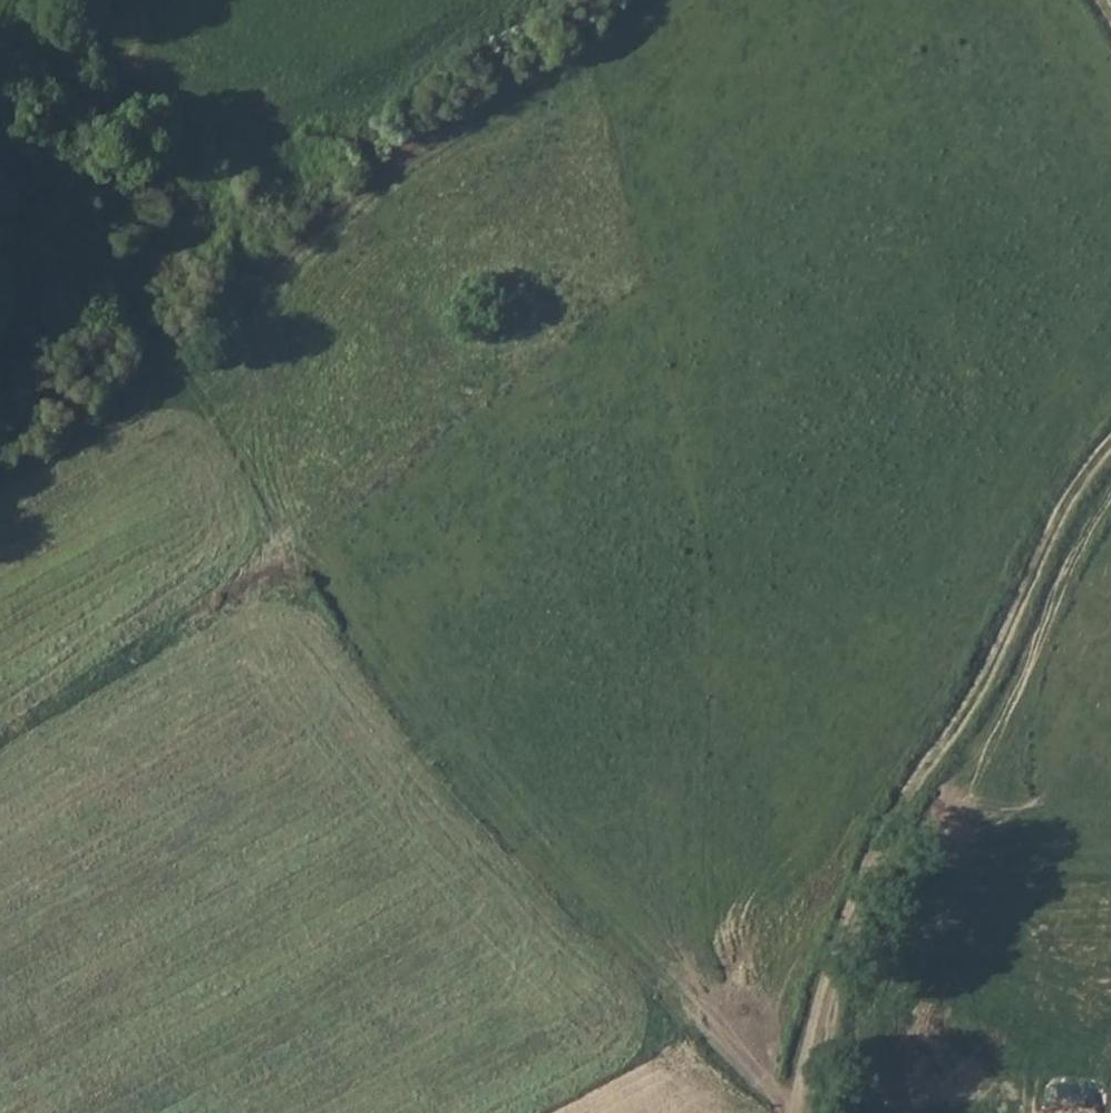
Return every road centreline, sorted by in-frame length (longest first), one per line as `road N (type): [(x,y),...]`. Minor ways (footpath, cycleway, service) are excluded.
road 1 (track): [(1110,445),(890,837),(821,1010),(795,1112)]

